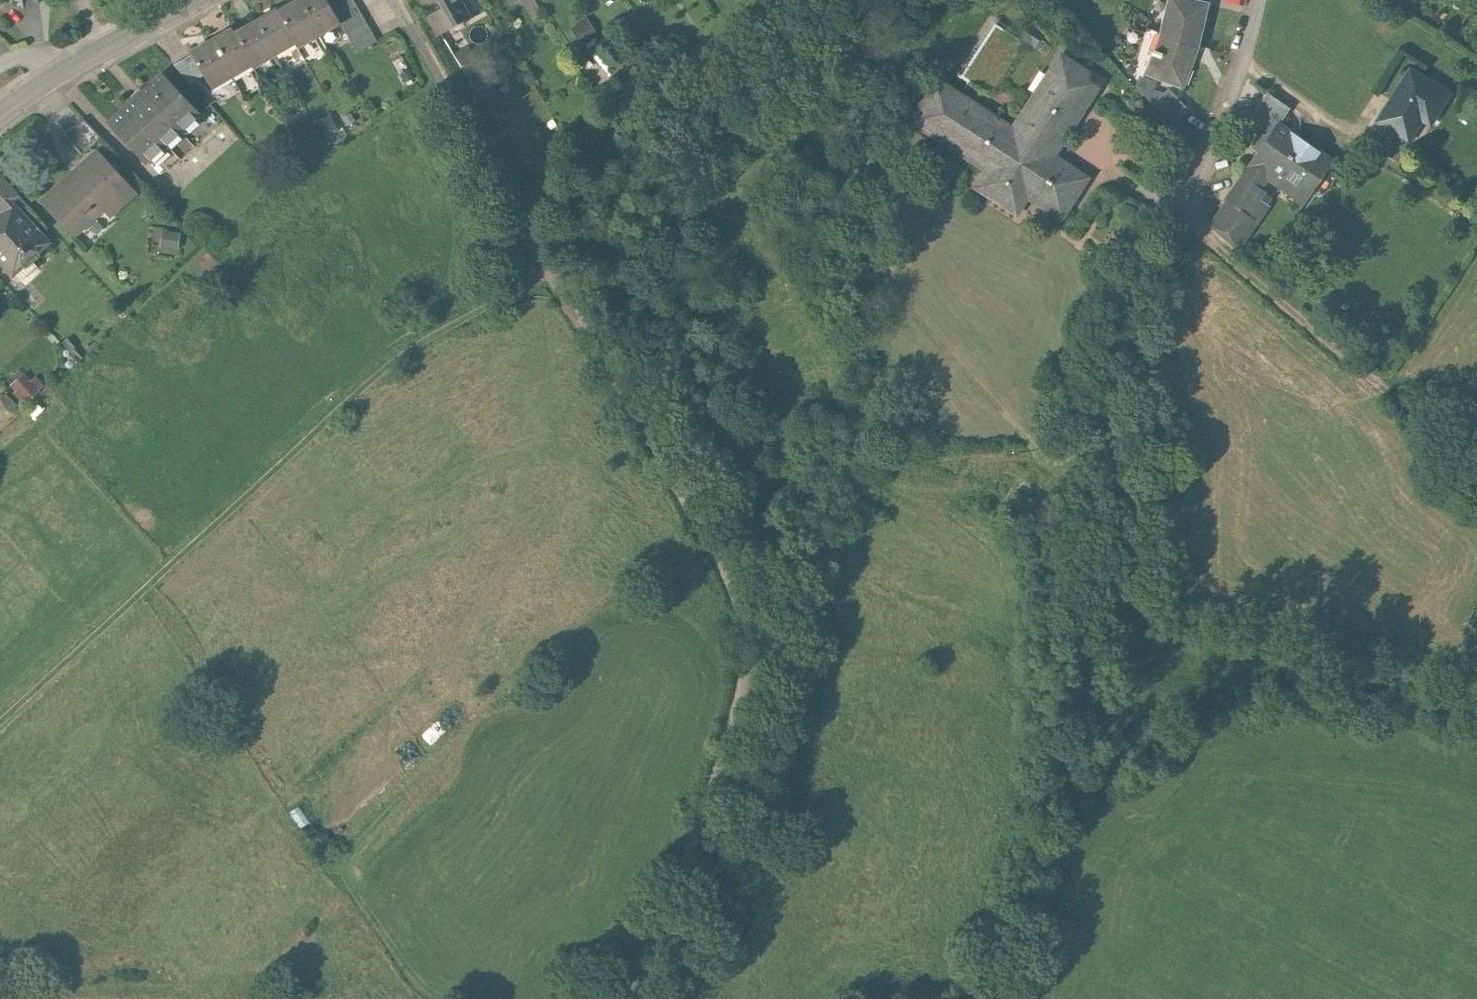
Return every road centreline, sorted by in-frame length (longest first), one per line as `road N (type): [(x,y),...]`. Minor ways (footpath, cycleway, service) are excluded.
road 1 (track): [(395,0),(741,607),(744,680),(729,744),(659,934),(621,998)]
road 2 (track): [(1186,203),(1187,220),(1116,404),(1126,498),(1121,565),(1030,971),(1016,998)]
road 3 (track): [(552,275),(451,327),(363,386),(0,721)]
road 4 (track): [(1476,447),(1392,391),(1187,220)]
road 5 (residential): [(0,115),(195,0)]
road 6 (residential): [(1258,0),(1186,203)]

